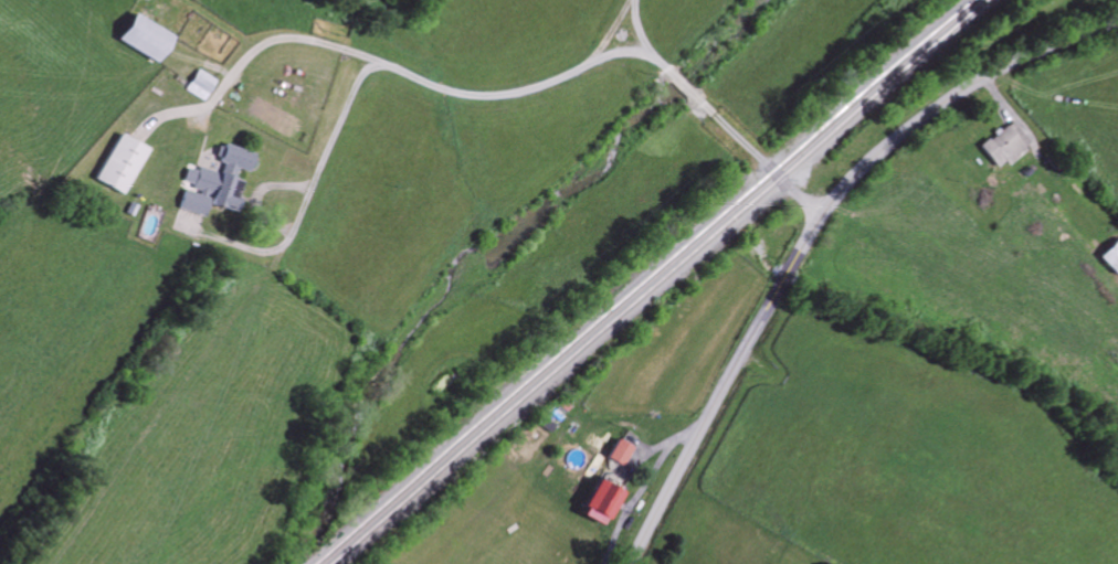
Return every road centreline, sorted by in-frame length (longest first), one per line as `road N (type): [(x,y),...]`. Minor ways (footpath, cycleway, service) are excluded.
road 1 (secondary): [(1117,21),(984,77),(846,183),(803,241),(629,563)]

